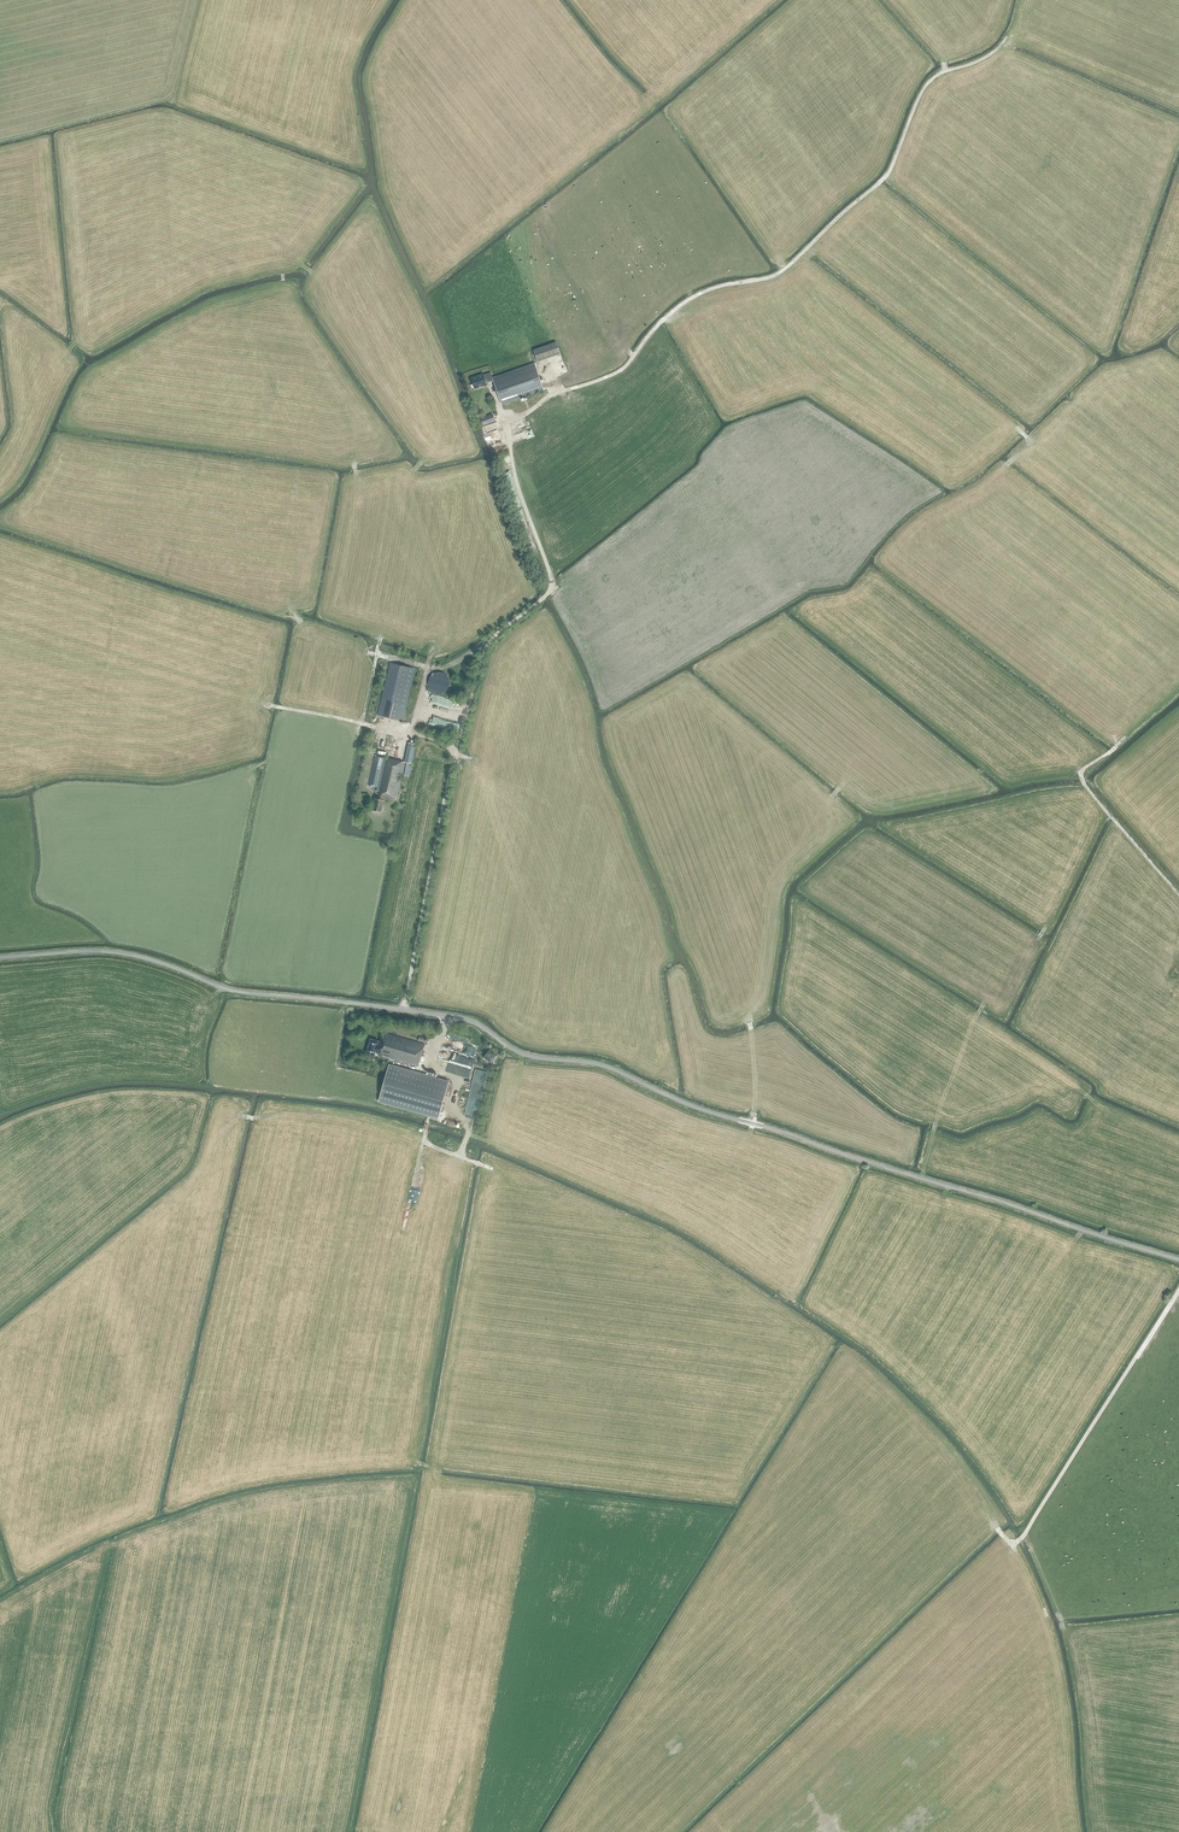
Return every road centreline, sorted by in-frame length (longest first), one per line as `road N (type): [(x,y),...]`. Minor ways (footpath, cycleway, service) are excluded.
road 1 (unclassified): [(0,957),(121,953),(235,990),(462,1018),(528,1055),(602,1065),(714,1113),(1178,1260)]

